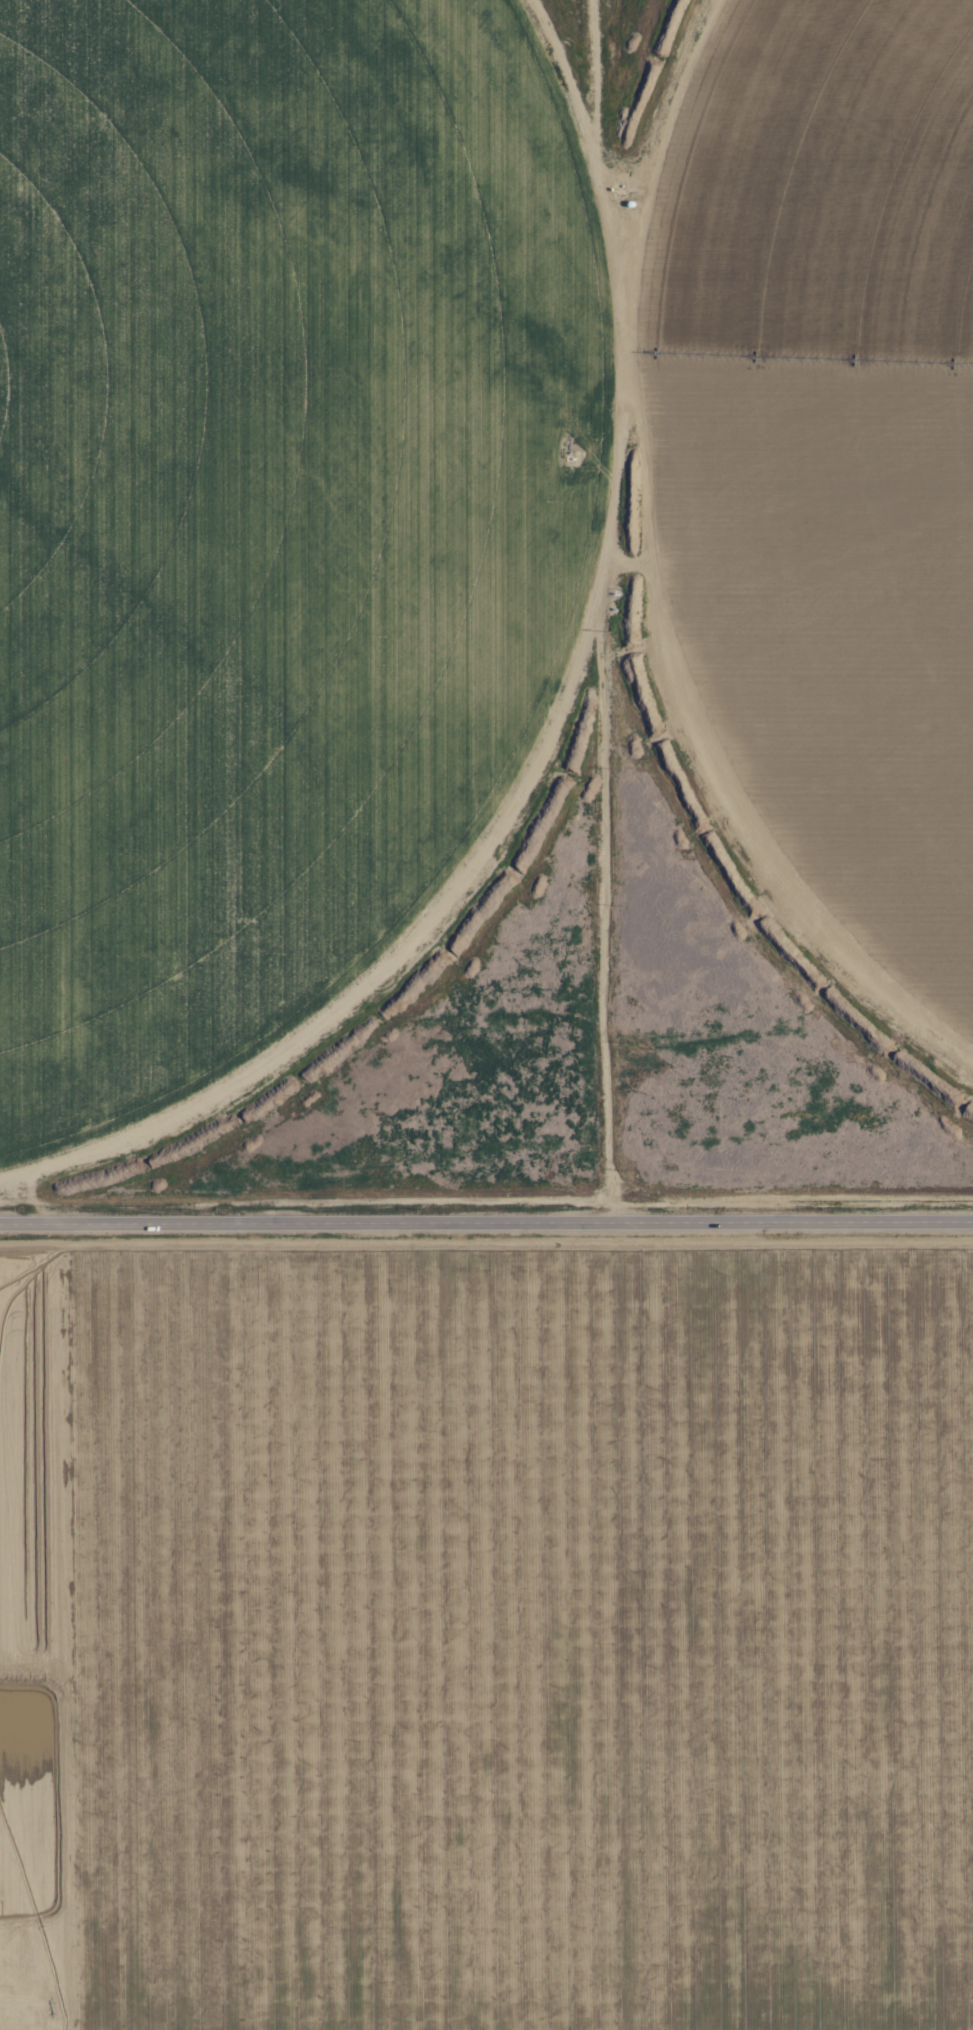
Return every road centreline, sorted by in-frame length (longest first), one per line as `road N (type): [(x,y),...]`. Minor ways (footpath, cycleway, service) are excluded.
road 1 (tertiary): [(0,1226),(972,1225)]

